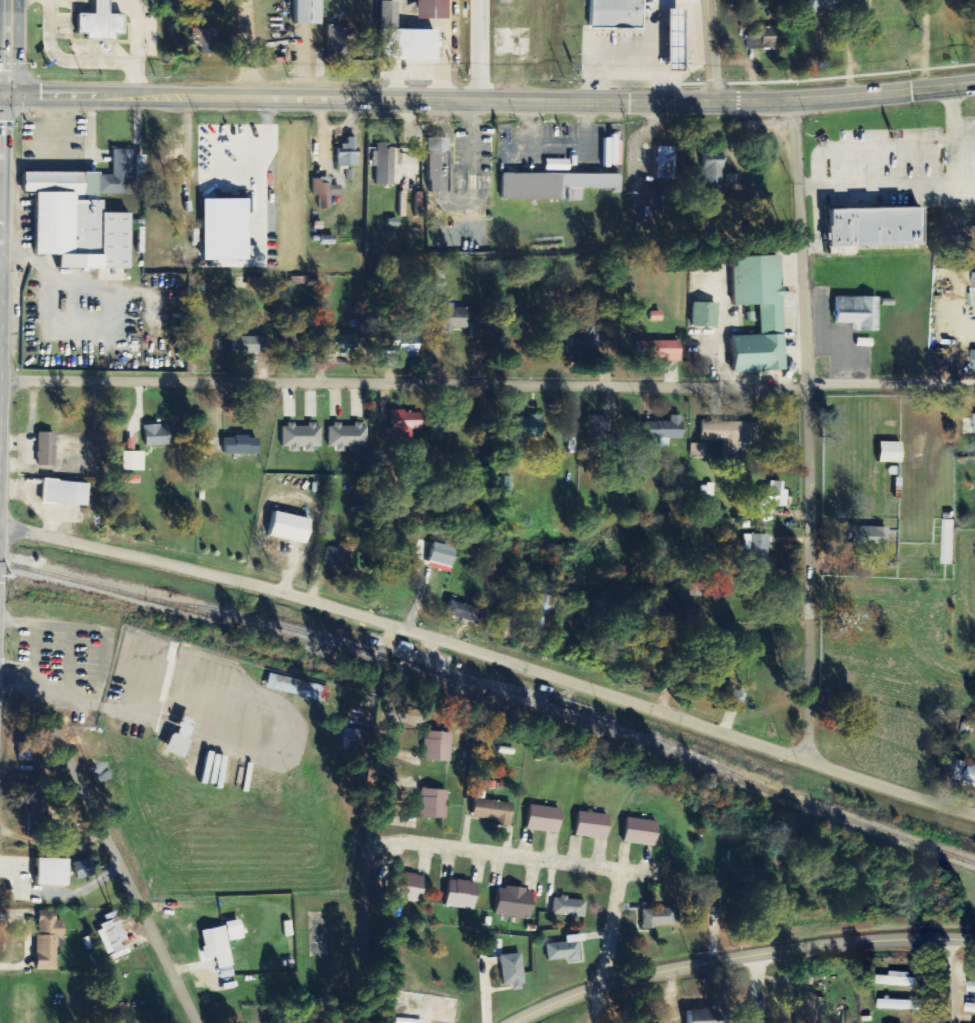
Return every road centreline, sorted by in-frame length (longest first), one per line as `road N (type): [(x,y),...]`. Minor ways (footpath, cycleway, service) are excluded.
road 1 (residential): [(0,519),(377,624),(974,819)]
road 2 (residential): [(0,378),(974,389)]
road 3 (primary): [(974,83),(718,101),(173,92)]
road 4 (residential): [(810,98),(816,771)]
road 5 (residential): [(508,1022),(660,968),(911,940),(974,943)]
road 6 (residential): [(195,1022),(43,702),(0,674)]
road 7 (residential): [(623,979),(628,872),(392,846)]
road 8 (residential): [(383,1022),(394,959),(392,846)]
road 9 (primary): [(173,92),(9,91)]
road 10 (residential): [(392,846),(423,691)]

